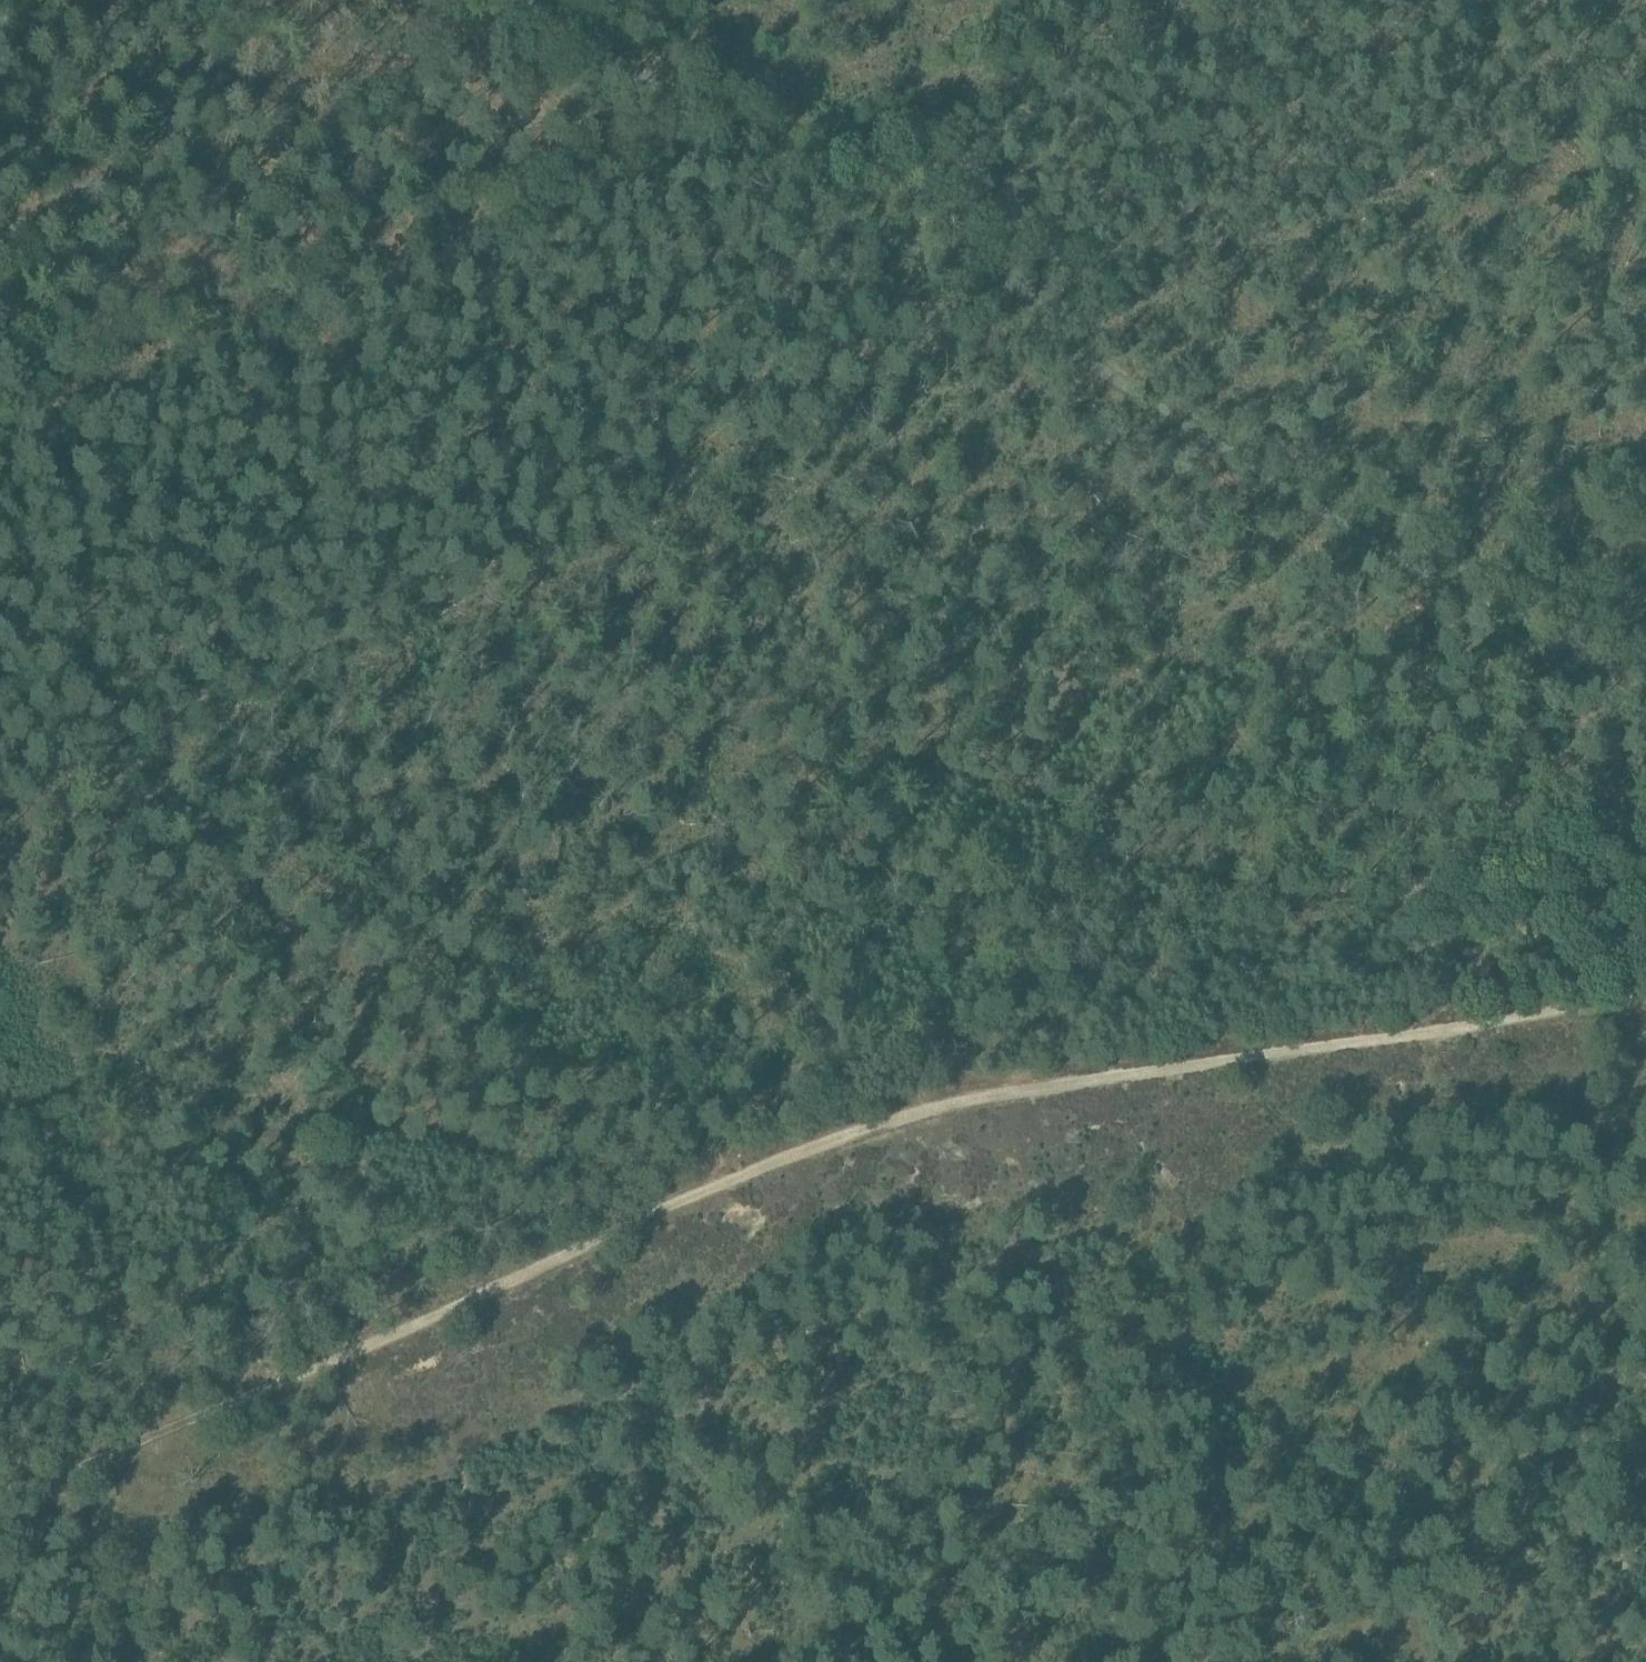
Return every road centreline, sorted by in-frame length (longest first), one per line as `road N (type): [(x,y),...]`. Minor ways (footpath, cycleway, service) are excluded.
road 1 (track): [(0,1498),(848,1135),(975,1100),(1645,995)]
road 2 (track): [(0,431),(496,218),(640,150),(697,109)]

